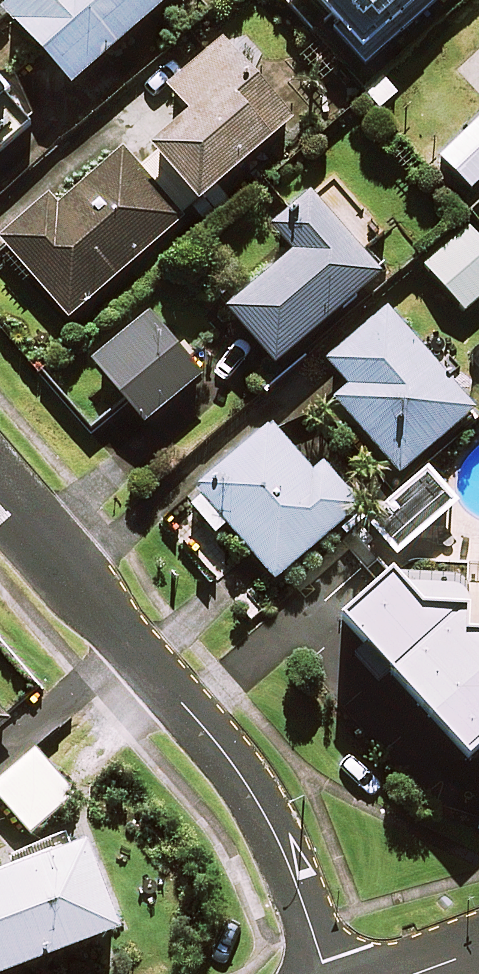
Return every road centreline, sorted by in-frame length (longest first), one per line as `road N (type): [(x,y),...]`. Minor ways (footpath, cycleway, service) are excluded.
road 1 (residential): [(0,494),(228,758),(291,869),(328,973)]

